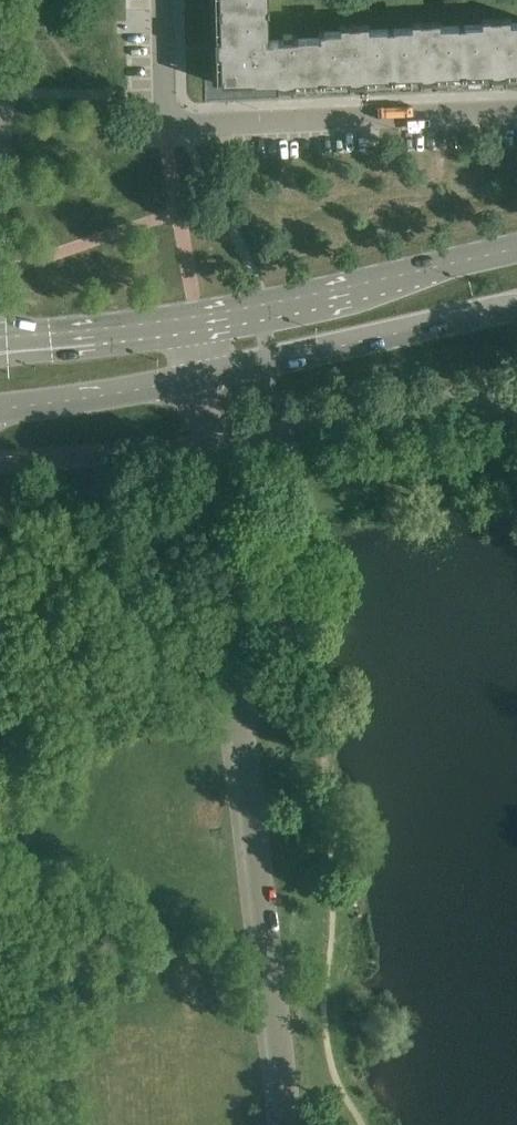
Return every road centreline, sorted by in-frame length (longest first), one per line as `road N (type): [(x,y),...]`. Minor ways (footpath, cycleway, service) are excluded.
road 1 (residential): [(297,1124),(212,436)]
road 2 (residential): [(171,119),(187,126),(516,110)]
road 3 (secondary): [(516,247),(197,316)]
road 4 (secondary): [(203,376),(516,309)]
road 5 (residential): [(212,436),(516,400)]
road 6 (secondary): [(0,408),(203,376)]
road 7 (secondary): [(197,316),(0,338)]
road 8 (residential): [(171,119),(162,94),(162,0)]

